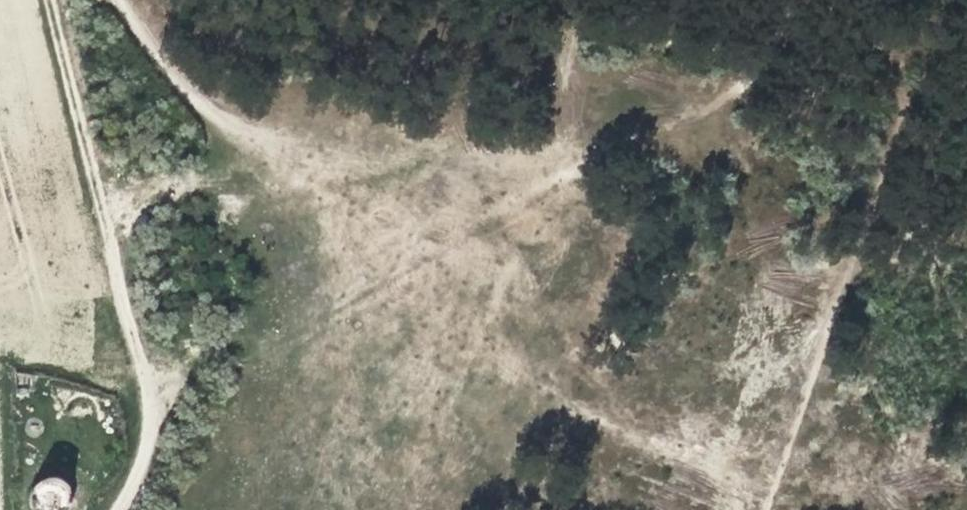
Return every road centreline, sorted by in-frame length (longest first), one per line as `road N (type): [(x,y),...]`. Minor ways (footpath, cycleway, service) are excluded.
road 1 (track): [(137,0),(169,60),(498,360),(671,463),(726,509)]
road 2 (track): [(119,509),(144,465),(154,405),(51,0)]
road 3 (track): [(485,0),(536,22),(563,95),(548,185),(400,272)]

